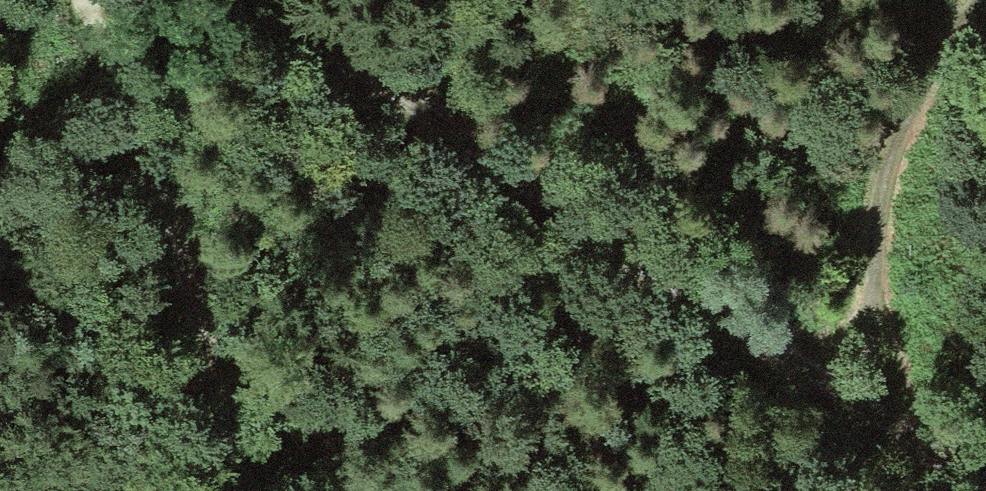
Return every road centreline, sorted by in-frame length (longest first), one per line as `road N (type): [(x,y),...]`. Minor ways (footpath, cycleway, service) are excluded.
road 1 (track): [(242,0),(981,490)]
road 2 (track): [(78,0),(111,57),(185,262),(241,490)]
road 3 (track): [(930,457),(877,317),(877,215),(900,125),(984,0)]

